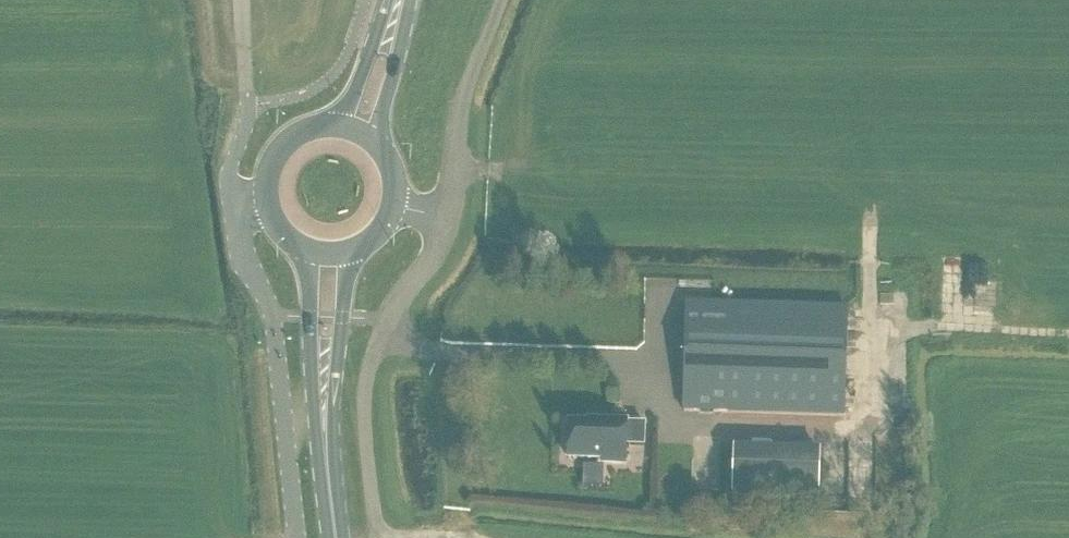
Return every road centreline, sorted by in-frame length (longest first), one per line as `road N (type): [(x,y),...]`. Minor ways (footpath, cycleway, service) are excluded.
road 1 (unclassified): [(448,217),(438,249),(400,297),(368,369),(364,425),(377,537)]
road 2 (unclassified): [(297,537),(274,327),(243,256),(234,207)]
road 3 (unclassified): [(500,0),(461,105),(448,217)]
road 4 (unclassified): [(234,207),(230,170),(248,111),(241,0)]
road 5 (primary): [(301,246),(315,425),(324,440)]
road 6 (primary): [(324,440),(333,425),(352,249)]
road 7 (primary): [(378,144),(410,0)]
road 8 (primary): [(386,0),(358,85),(329,123)]

